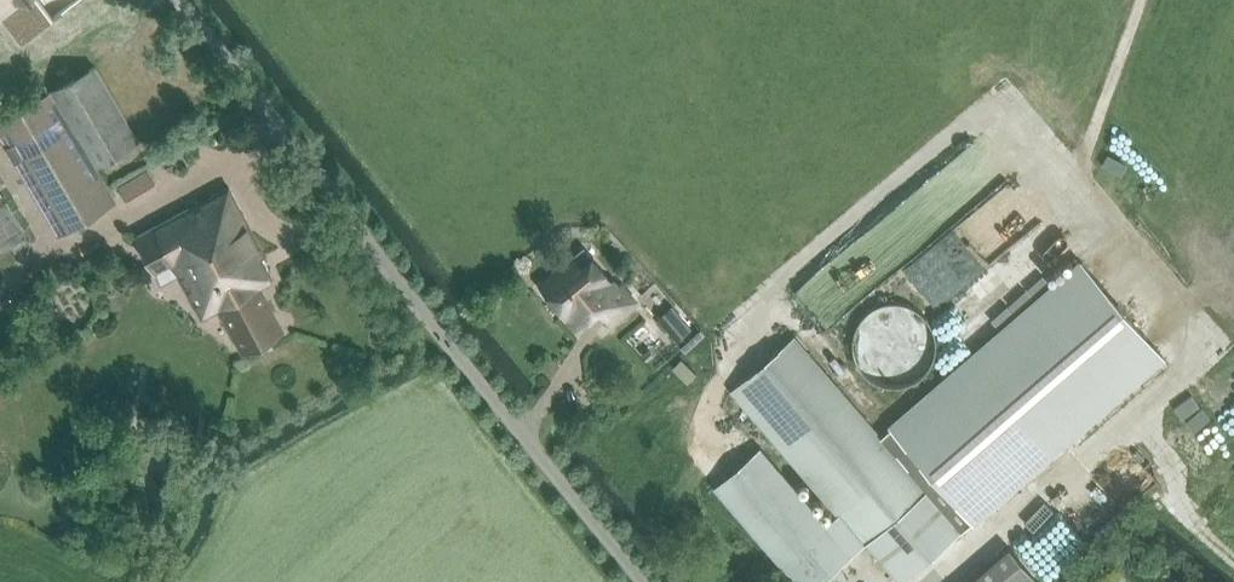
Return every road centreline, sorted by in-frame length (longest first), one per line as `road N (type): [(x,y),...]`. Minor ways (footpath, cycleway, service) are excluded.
road 1 (track): [(950,581),(1209,360),(1076,201),(1146,0)]
road 2 (unclassified): [(643,581),(179,0)]
road 3 (track): [(1104,450),(1233,560)]

